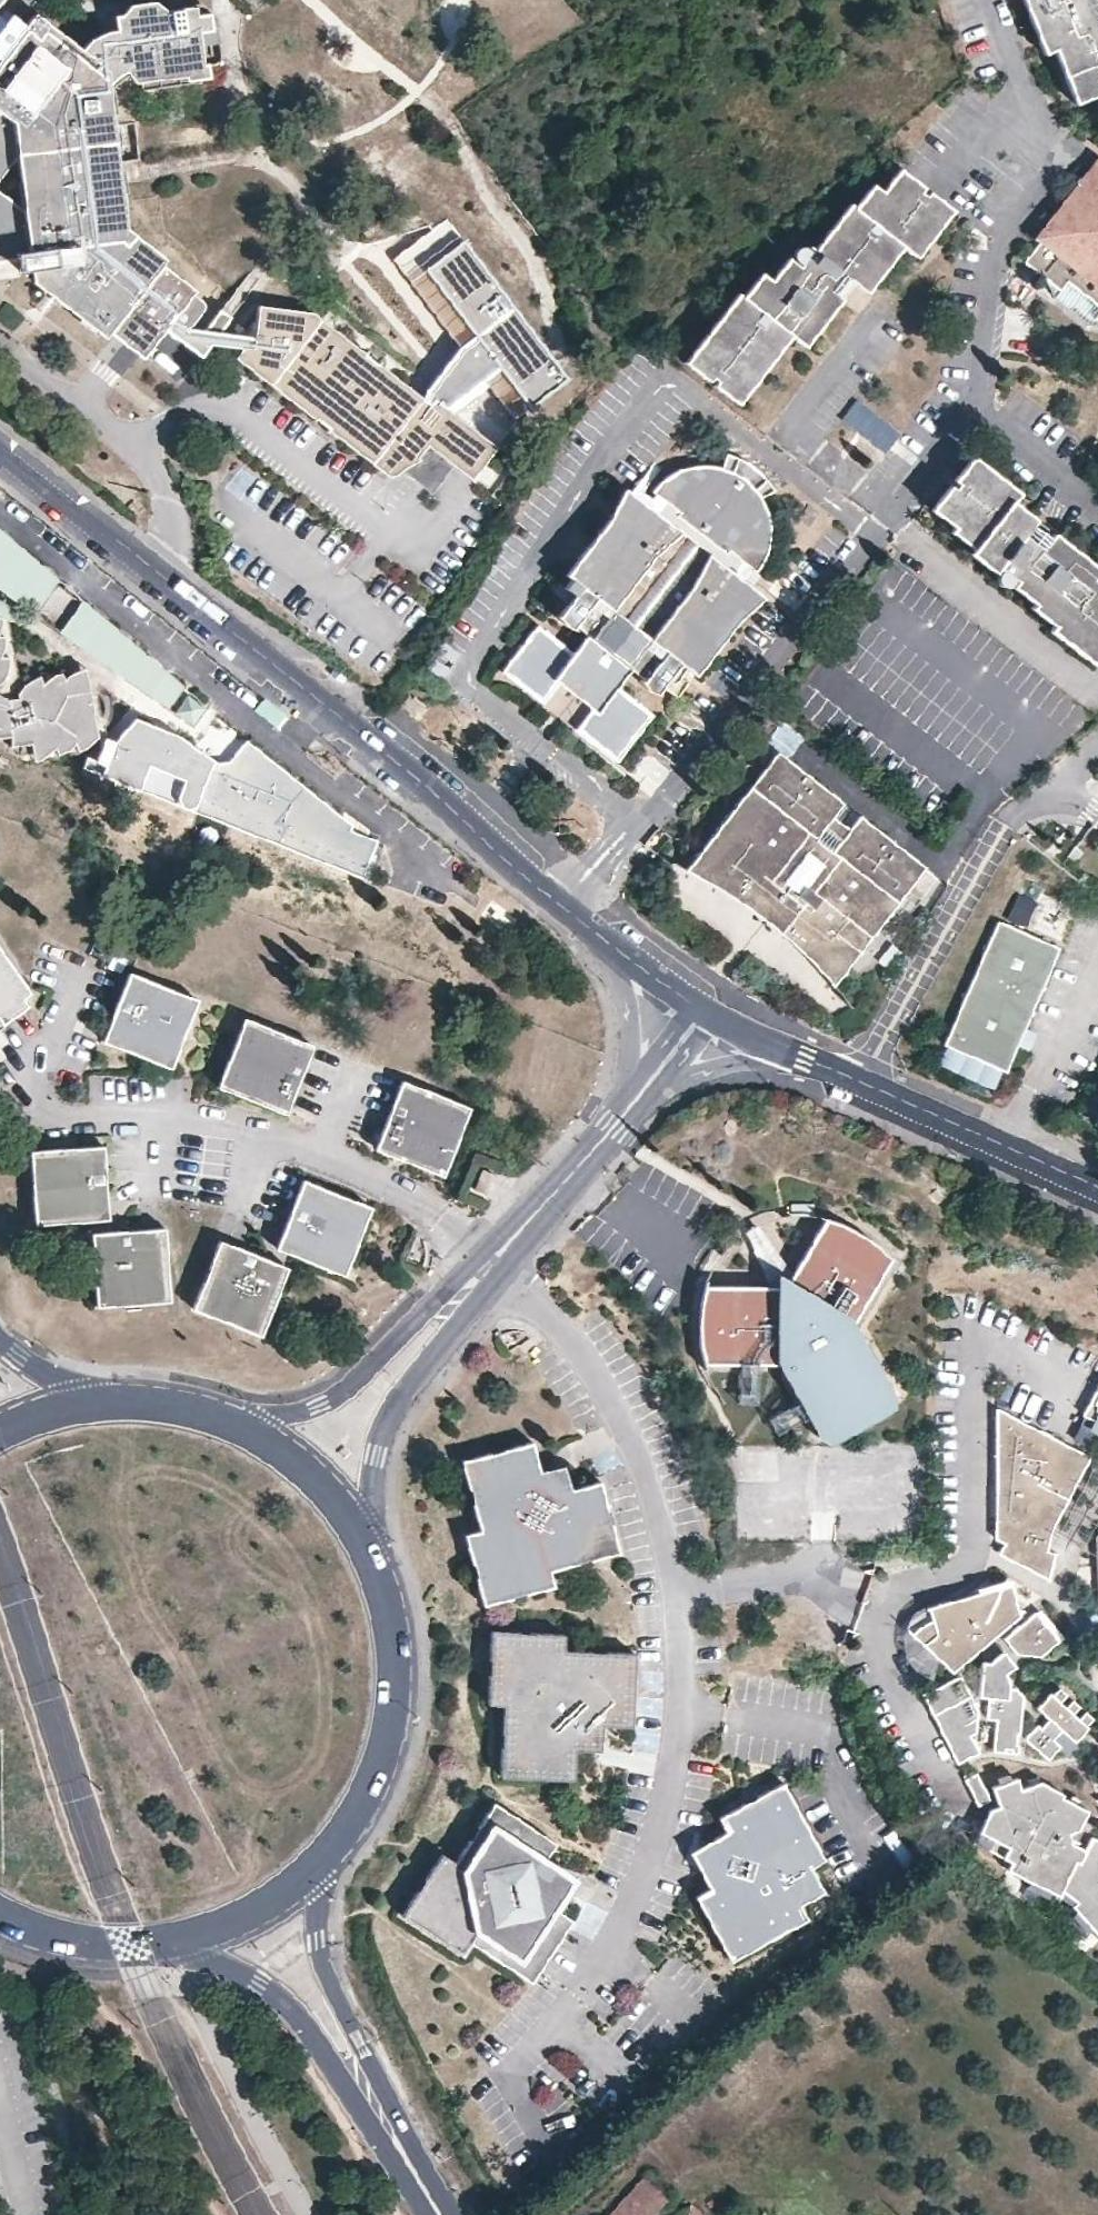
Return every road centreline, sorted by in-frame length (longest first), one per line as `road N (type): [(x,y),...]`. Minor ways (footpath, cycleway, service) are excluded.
road 1 (residential): [(0,447),(392,760),(504,861),(706,1010)]
road 2 (residential): [(519,2065),(564,2021),(652,1865),(676,1659),(668,1559),(647,1478),(619,1414),(589,1360),(495,1259)]
road 3 (residential): [(706,1010),(1097,1187)]
road 4 (secondary): [(321,1862),(375,1782),(391,1737),(397,1641),(370,1549)]
road 5 (secondary): [(171,1940),(240,1968),(290,2002),(364,2114),(408,2156)]
road 6 (residential): [(706,1010),(495,1259)]
road 7 (residential): [(370,1549),(379,1453),(398,1406),(463,1319),(495,1259)]
road 8 (secondary): [(408,2156),(392,2101),(326,1961),(321,1862)]
road 9 (residential): [(495,1259),(422,1310),(321,1406),(250,1430)]
road 10 (secondary): [(0,1912),(75,1939),(171,1940)]
road 11 (secondary): [(171,1940),(227,1925),(321,1862)]
road 12 (secondary): [(370,1549),(338,1501),(250,1430)]
road 13 (secondary): [(250,1430),(200,1411),(93,1403)]

